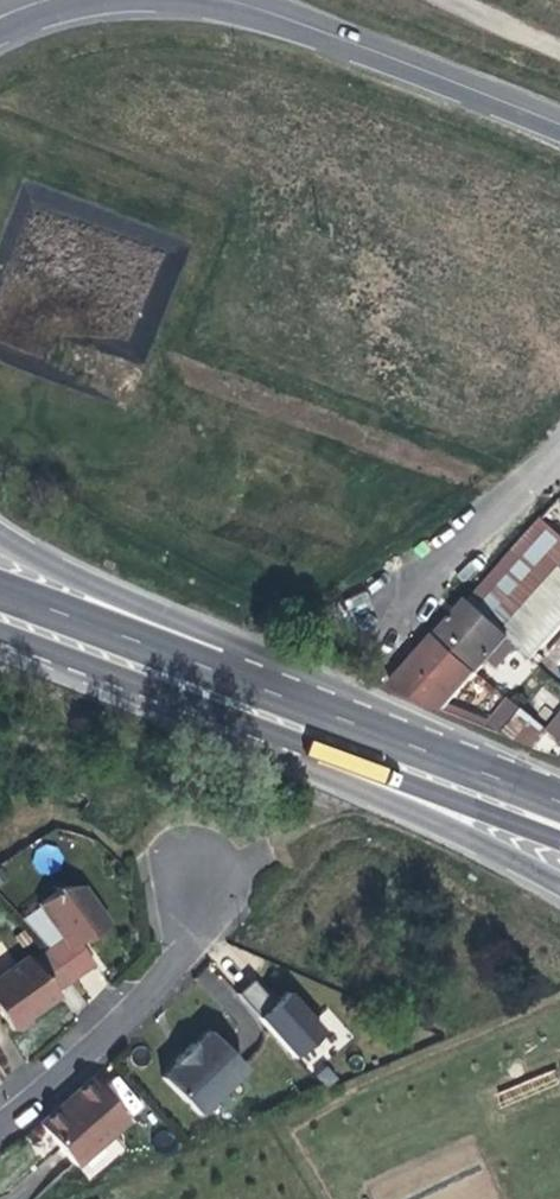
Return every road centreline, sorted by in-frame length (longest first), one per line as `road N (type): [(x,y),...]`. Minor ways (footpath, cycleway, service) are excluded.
road 1 (primary): [(45,649),(559,878)]
road 2 (primary): [(45,649),(338,755),(525,809)]
road 3 (primary): [(369,730),(0,534)]
road 4 (primary): [(369,730),(0,590)]
road 5 (tertiary): [(559,125),(224,0)]
road 6 (residential): [(0,1118),(131,1010),(217,888)]
road 7 (unclassified): [(405,616),(559,445)]
road 8 (primary): [(525,809),(369,730)]
road 9 (track): [(446,0),(559,48)]

